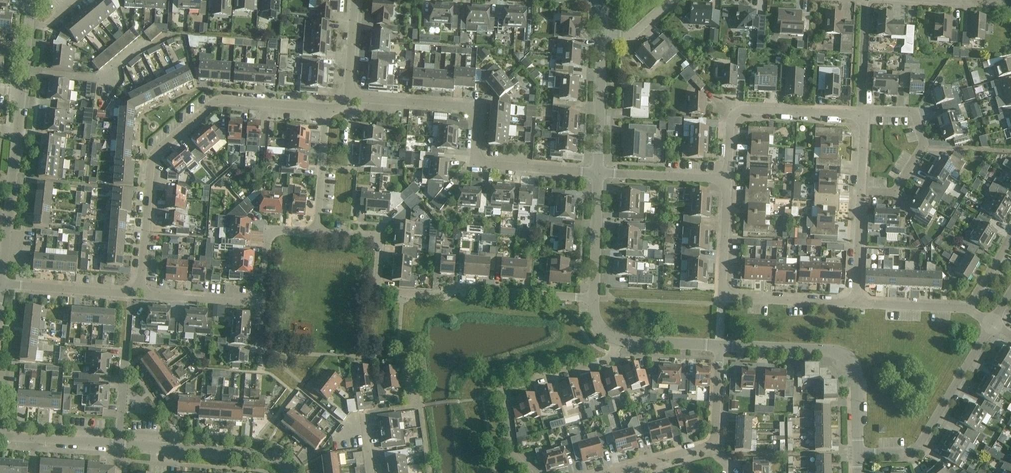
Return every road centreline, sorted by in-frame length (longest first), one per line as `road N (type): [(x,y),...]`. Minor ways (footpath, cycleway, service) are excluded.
road 1 (residential): [(139,285),(153,156),(220,101),(331,110)]
road 2 (residential): [(593,300),(387,292),(380,239),(321,231)]
road 3 (residential): [(599,172),(488,163),(476,149),(478,118),(465,106),(351,97)]
road 4 (residential): [(859,305),(722,299),(727,177)]
road 5 (residential): [(859,454),(858,382),(848,357),(720,346)]
road 6 (residential): [(528,472),(513,456),(510,390),(613,360),(622,340)]
road 7 (residential): [(859,454),(924,447),(997,324)]
road 8 (residential): [(727,177),(730,130),(742,111),(863,115)]
road 9 (residential): [(121,444),(261,454),(289,472)]
road 10 (residential): [(861,194),(896,194),(923,146),(910,115),(863,115)]
road 11 (residential): [(2,285),(132,293),(139,285)]
road 12 (residential): [(599,172),(604,33)]
road 13 (residential): [(24,68),(106,77),(143,40)]
road 14 (residential): [(593,300),(599,172)]
road 15 (residential): [(599,172),(727,177)]
road 16 (residential): [(260,302),(153,294),(139,285)]
road 17 (residential): [(321,231),(331,110)]
road 18 (residential): [(321,231),(271,233),(260,302)]

